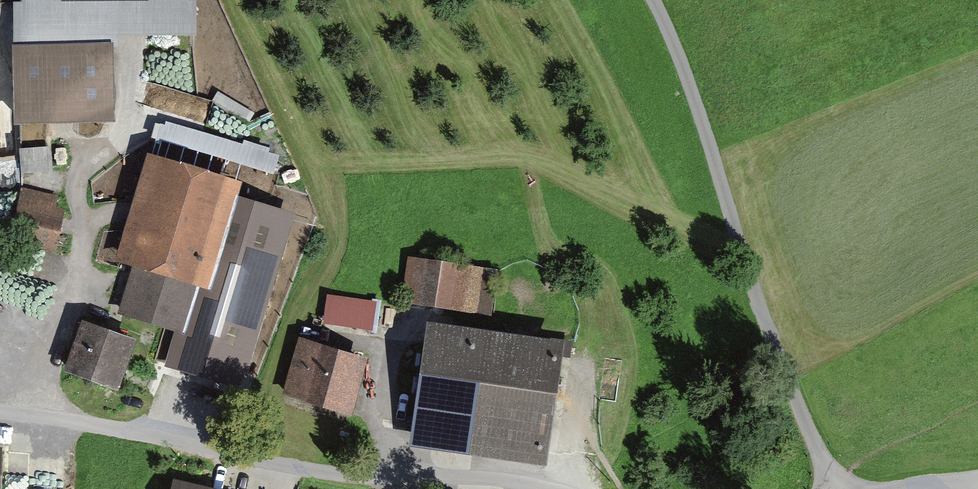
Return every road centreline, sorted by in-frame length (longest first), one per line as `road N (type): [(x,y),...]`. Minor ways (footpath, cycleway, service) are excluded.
road 1 (unclassified): [(0,412),(326,473),(550,488)]
road 2 (unclassified): [(652,0),(678,53),(756,301),(833,488)]
road 3 (track): [(23,21),(115,30),(128,88),(125,124),(81,189),(78,281),(32,415)]
road 4 (track): [(571,488),(569,345),(518,325),(431,316),(410,316),(389,337),(375,477)]

